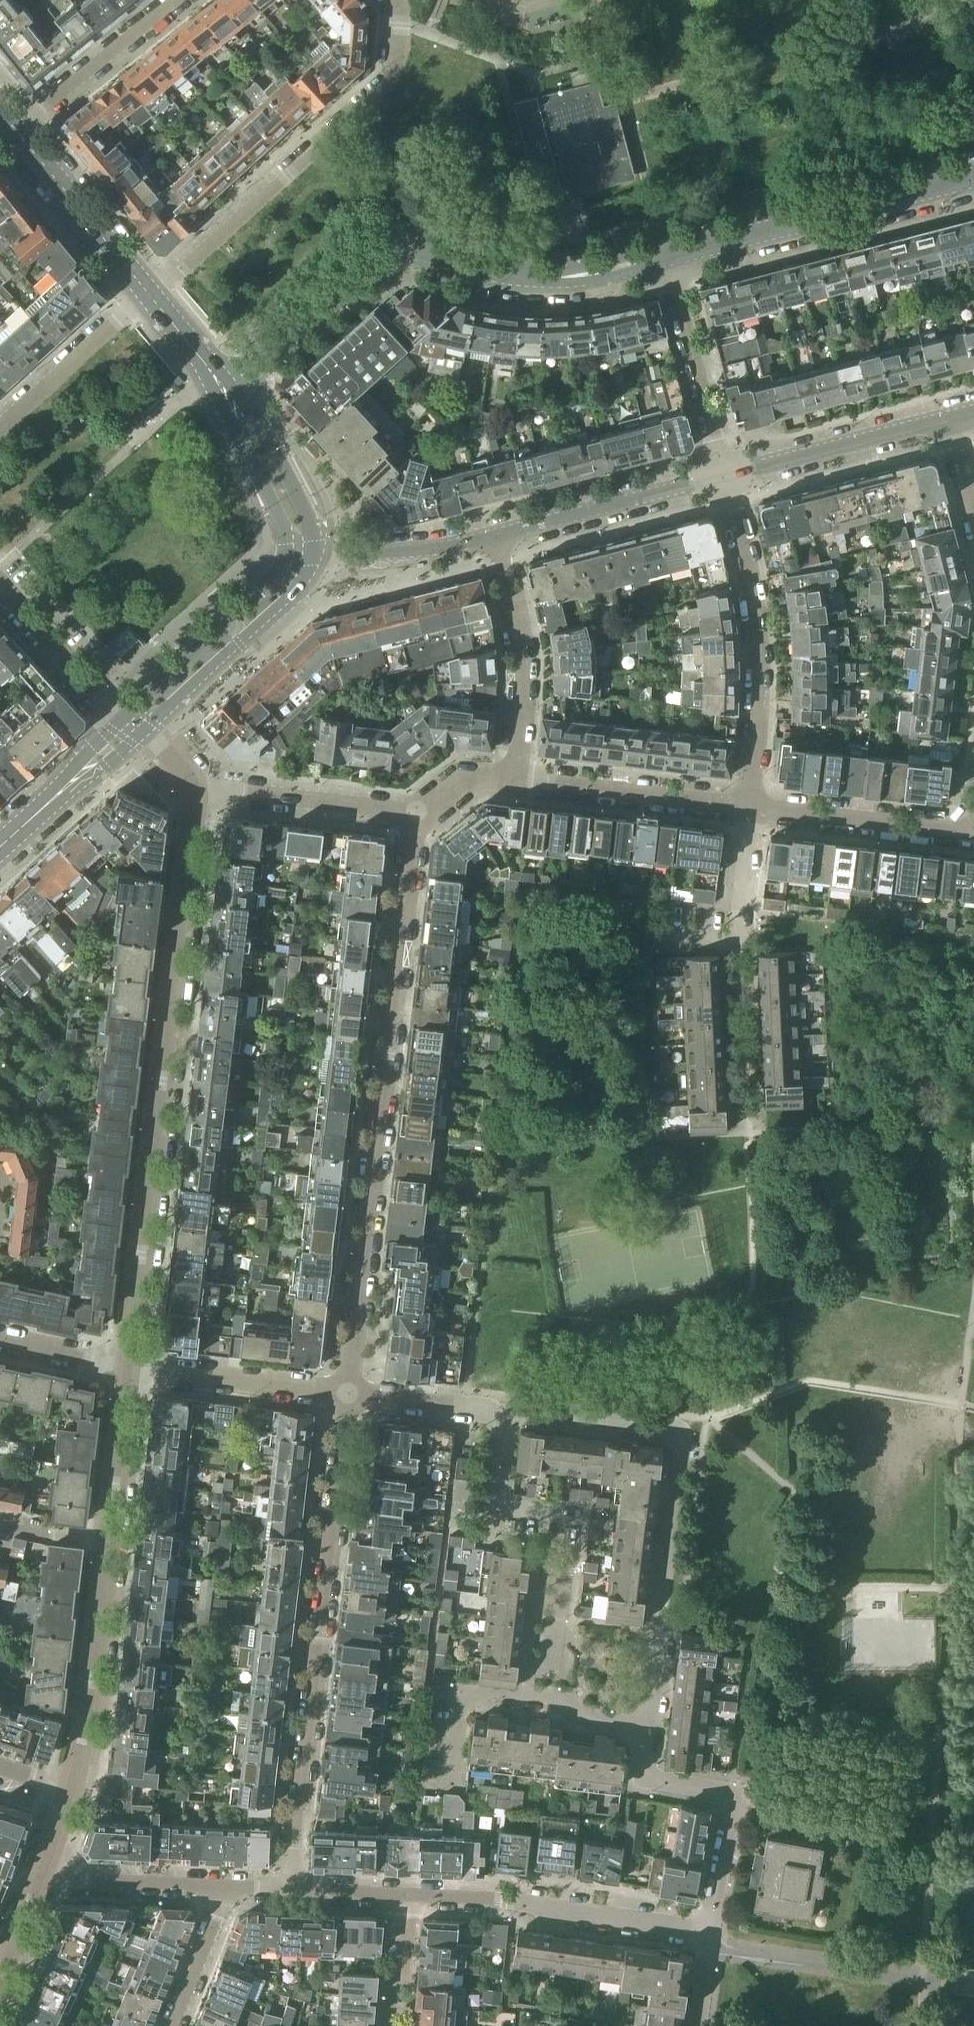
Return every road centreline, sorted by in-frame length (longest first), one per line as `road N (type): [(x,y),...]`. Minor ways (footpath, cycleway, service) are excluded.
road 1 (residential): [(348,1395),(420,814)]
road 2 (residential): [(193,795),(129,1370)]
road 3 (residential): [(226,394),(391,251),(559,278),(666,256)]
road 4 (residential): [(290,1889),(348,1395)]
road 5 (unclassified): [(647,1724),(679,1435),(511,1415)]
road 6 (residential): [(394,0),(399,37),(391,72),(149,295)]
road 7 (residential): [(751,806),(762,662),(725,474)]
road 8 (residential): [(666,256),(973,176)]
road 9 (residential): [(711,1932),(411,1893)]
road 10 (residential): [(450,1786),(458,1707),(485,1691),(556,1699),(596,1718),(647,1724)]
road 11 (residential): [(711,1932),(730,1796),(648,1778),(642,1766),(647,1724)]
road 12 (residential): [(109,1541),(69,1792)]
road 13 (tertiary): [(133,726),(291,579),(299,551)]
road 14 (residential): [(518,776),(522,638),(490,537)]
road 15 (residential): [(490,537),(725,474)]
road 16 (residential): [(751,806),(518,776)]
road 17 (residential): [(725,474),(951,417)]
road 18 (residential): [(420,814),(220,790),(193,795)]
road 19 (residential): [(725,474),(666,256)]
road 20 (residential): [(973,826),(751,806)]
road 21 (residential): [(348,1395),(129,1370)]
road 22 (residential): [(20,133),(183,0)]
road 23 (tertiary): [(149,295),(20,133)]
road 24 (residential): [(0,431),(149,295)]
road 25 (residential): [(133,726),(0,585)]
road 26 (residential): [(299,551),(351,555),(490,537)]
road 27 (residential): [(227,1888),(41,1873)]
road 28 (tertiary): [(0,847),(133,726)]
road 29 (tertiary): [(299,551),(285,500),(226,394)]
road 30 (residential): [(129,1370),(109,1541)]
road 31 (residential): [(580,1514),(508,1506),(501,1498),(511,1415)]
road 32 (unclassified): [(511,1415),(348,1395)]
road 33 (residential): [(227,1888),(170,2025)]
road 34 (residential): [(411,1893),(388,2025)]
road 35 (residential): [(0,1341),(129,1370)]
road 36 (tertiary): [(226,394),(149,295)]
road 37 (residential): [(411,1893),(290,1889)]

